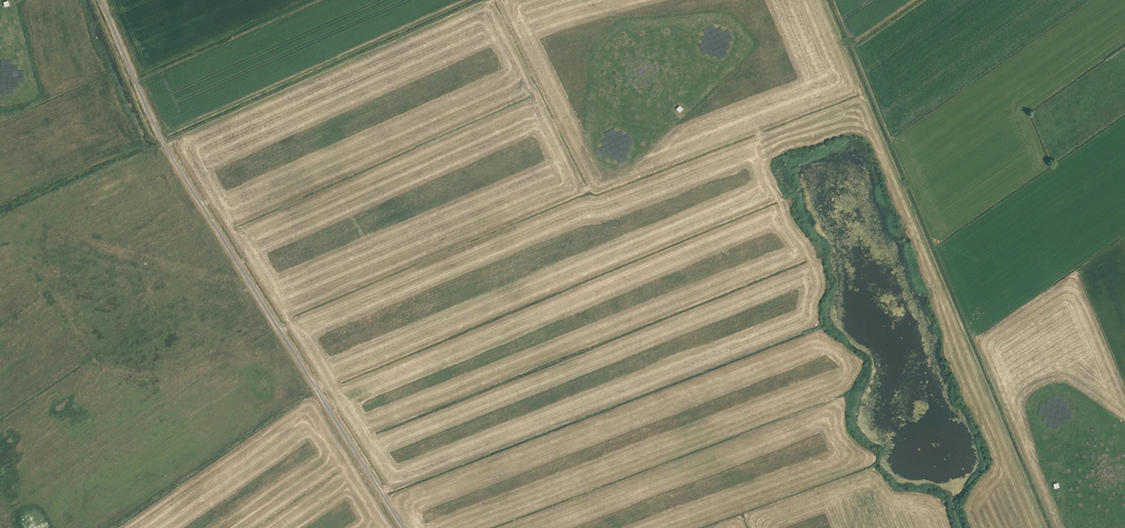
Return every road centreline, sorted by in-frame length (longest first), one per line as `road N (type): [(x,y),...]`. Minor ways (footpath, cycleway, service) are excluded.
road 1 (unclassified): [(403,527),(173,159),(101,0)]
road 2 (track): [(614,171),(592,151),(602,44),(642,26),(710,20),(733,27),(737,54),(622,171)]
road 3 (track): [(487,0),(165,144)]

